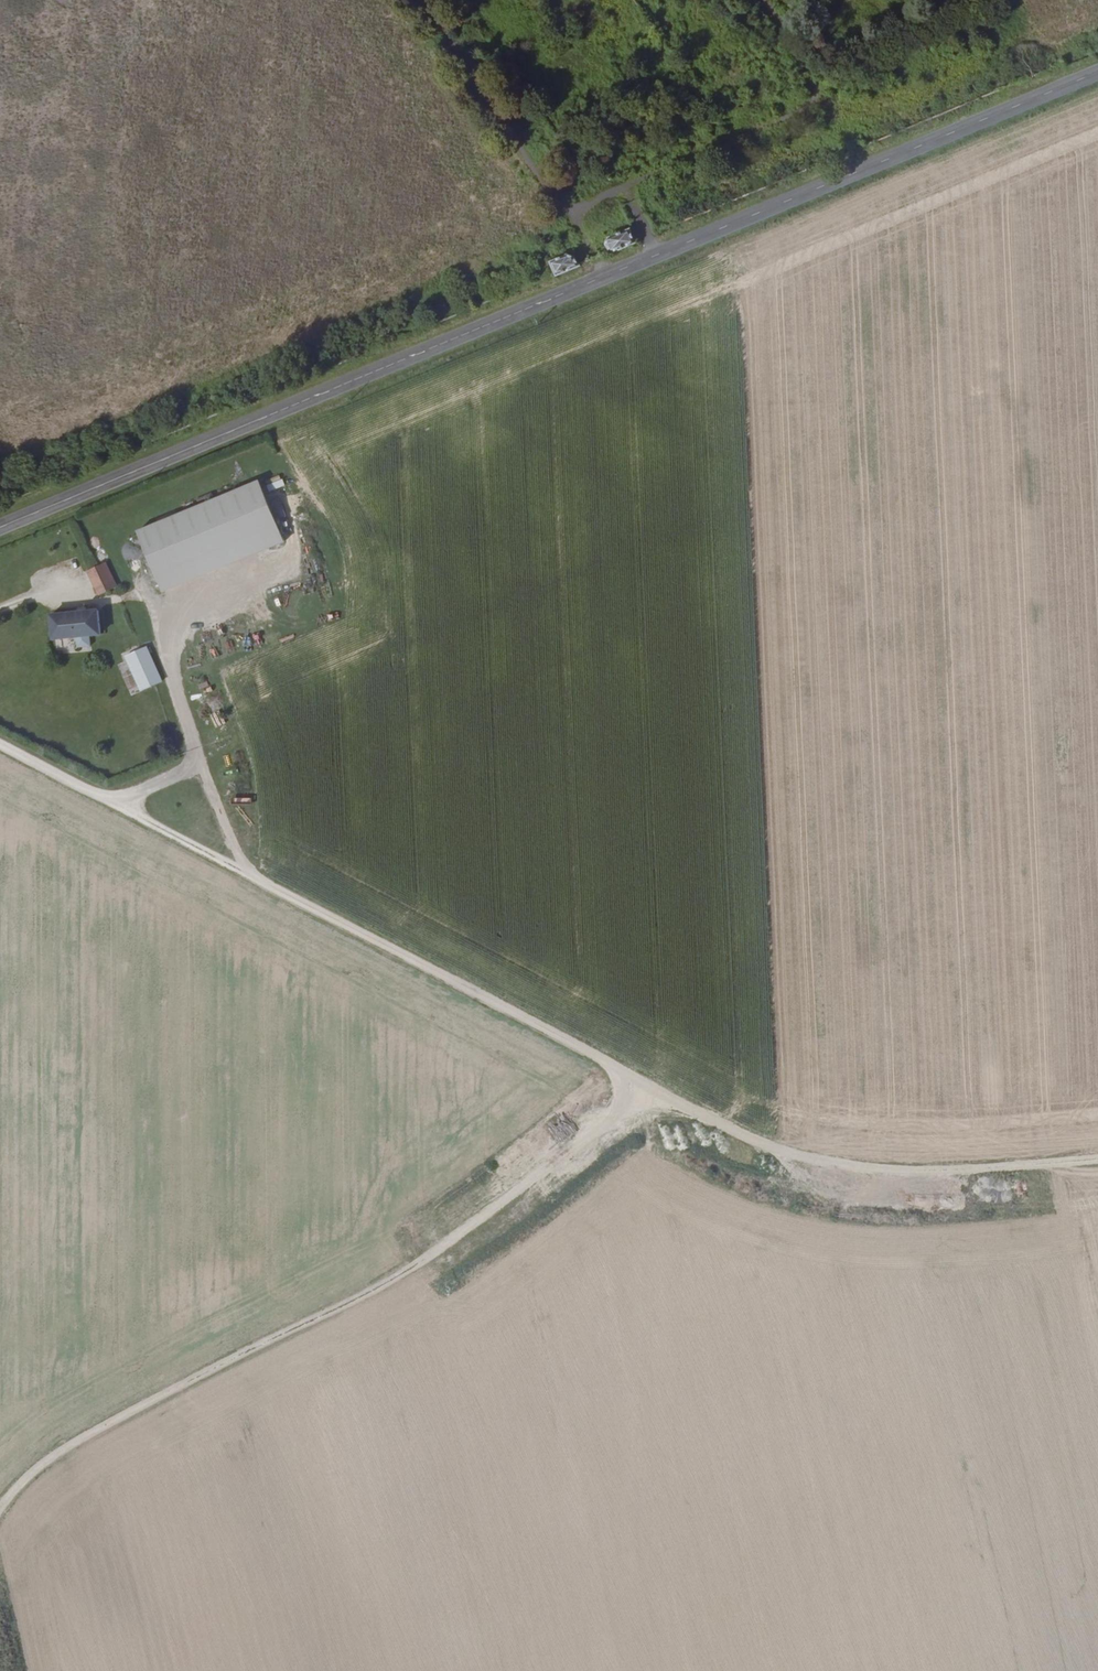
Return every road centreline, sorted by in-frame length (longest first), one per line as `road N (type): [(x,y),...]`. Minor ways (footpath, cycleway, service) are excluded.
road 1 (track): [(1097,1164),(840,1165),(762,1145),(0,743)]
road 2 (tertiary): [(1097,72),(0,528)]
road 3 (track): [(0,1510),(45,1460),(443,1246),(613,1111),(635,1074)]

